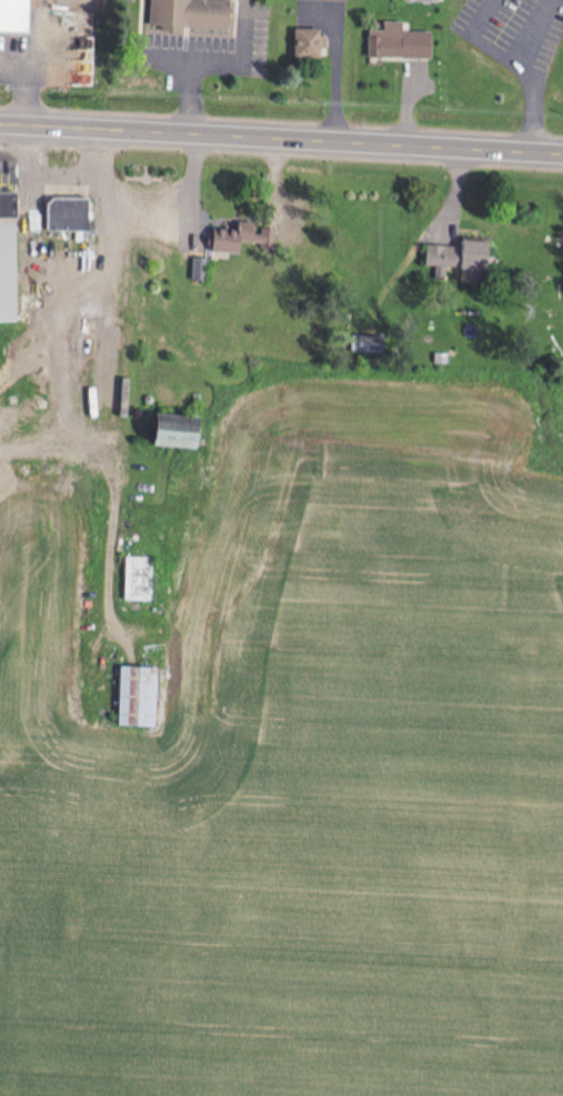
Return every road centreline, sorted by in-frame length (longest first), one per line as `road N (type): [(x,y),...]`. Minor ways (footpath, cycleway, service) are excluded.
road 1 (primary): [(0,127),(562,157)]

